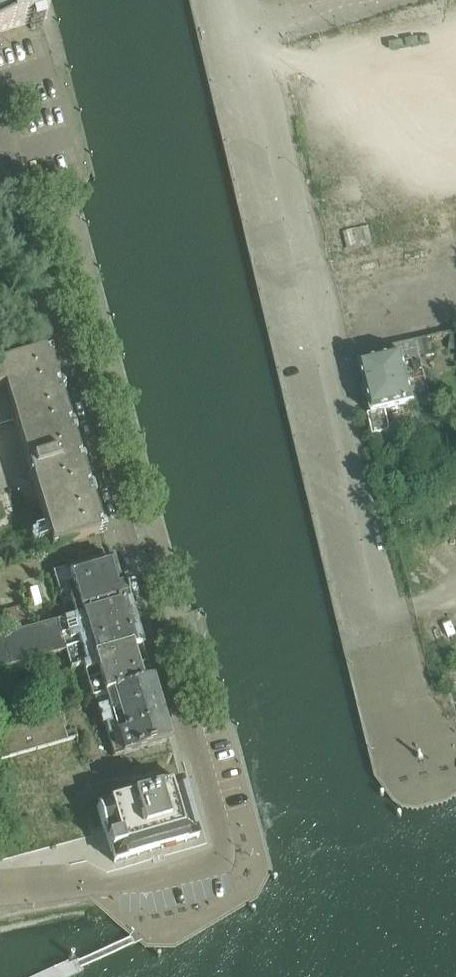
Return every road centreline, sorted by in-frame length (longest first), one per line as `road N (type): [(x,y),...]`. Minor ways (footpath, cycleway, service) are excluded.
road 1 (residential): [(0,888),(148,883),(228,857),(0,124)]
road 2 (unclassified): [(390,611),(253,29)]

